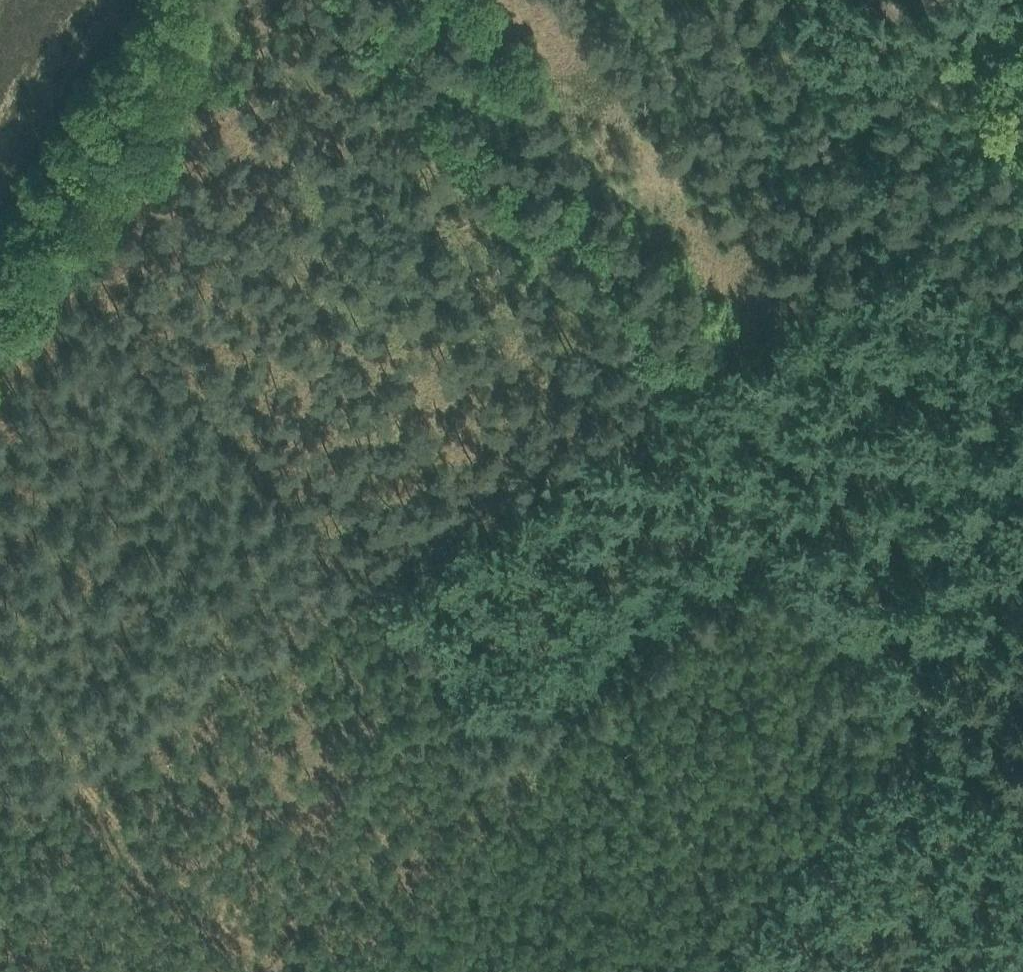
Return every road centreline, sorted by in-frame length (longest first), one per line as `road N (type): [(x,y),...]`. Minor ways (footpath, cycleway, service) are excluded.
road 1 (track): [(275,0),(378,57),(1022,830)]
road 2 (track): [(275,971),(233,930),(113,758),(664,408)]
road 3 (track): [(367,599),(86,297)]
road 4 (track): [(184,0),(0,298)]
road 5 (track): [(704,971),(934,724)]
road 6 (track): [(1022,130),(984,64),(933,42)]

